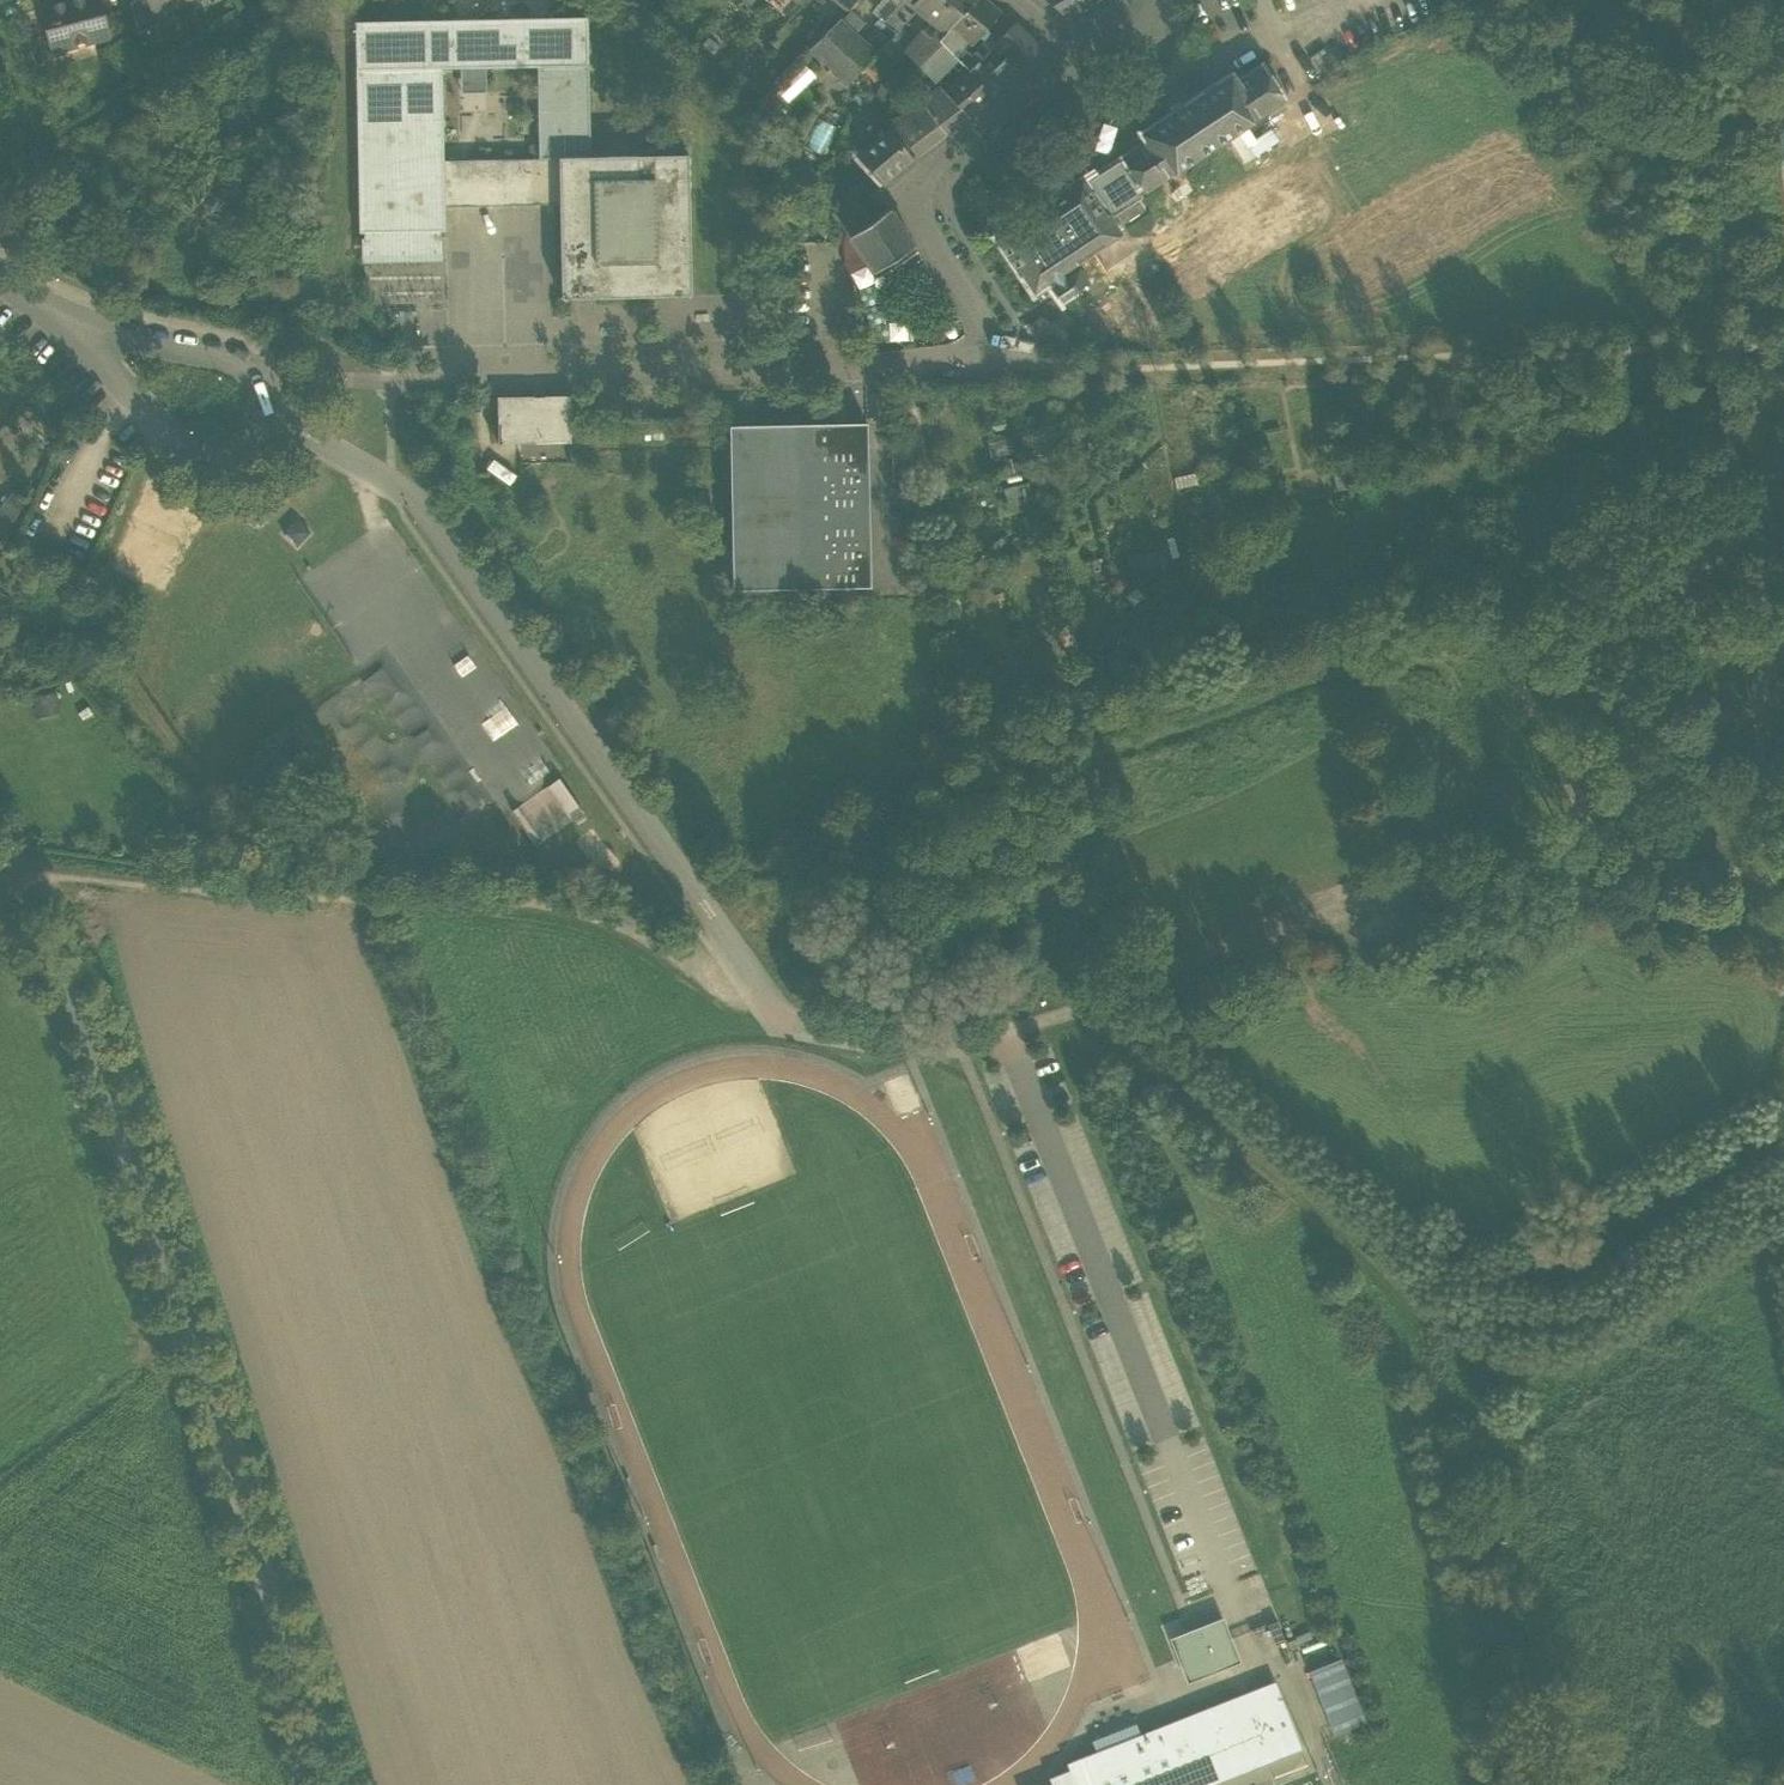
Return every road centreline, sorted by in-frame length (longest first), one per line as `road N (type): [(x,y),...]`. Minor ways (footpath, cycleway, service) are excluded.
road 1 (unclassified): [(0,886),(52,967),(99,1067),(329,1784)]
road 2 (track): [(1754,1198),(1564,1319),(1456,1319),(1084,1008)]
road 3 (track): [(786,1015),(627,929),(548,904),(285,899),(69,879),(2,889)]
road 4 (track): [(977,1035),(1043,1022),(1264,932),(1514,853)]
road 5 (residential): [(257,376),(760,373)]
road 6 (residential): [(984,363),(978,326),(917,218),(913,195),(922,174),(1070,46)]
road 7 (residential): [(257,376),(268,406),(256,437),(227,451),(195,450),(177,443),(105,368),(78,326)]
road 8 (residential): [(760,373),(984,363)]
road 9 (residential): [(78,326),(205,352),(257,376)]

